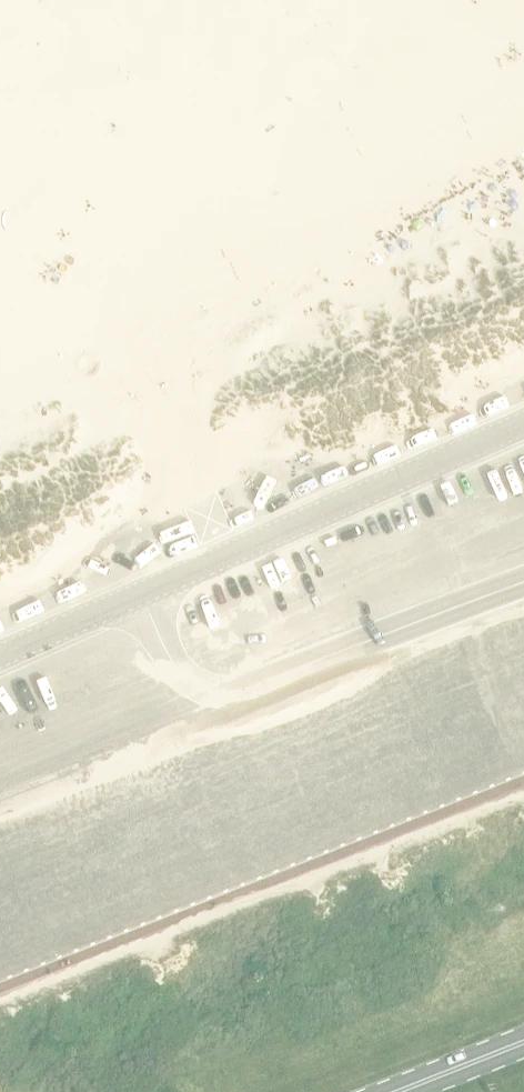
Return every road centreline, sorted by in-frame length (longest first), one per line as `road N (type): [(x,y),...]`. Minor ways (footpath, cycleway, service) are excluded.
road 1 (unclassified): [(138,595),(171,660),(220,695),(523,579)]
road 2 (unclassified): [(138,595),(523,421)]
road 3 (track): [(223,556),(161,412)]
road 4 (unclassified): [(0,655),(138,595)]
road 5 (primary): [(391,1091),(523,1040)]

